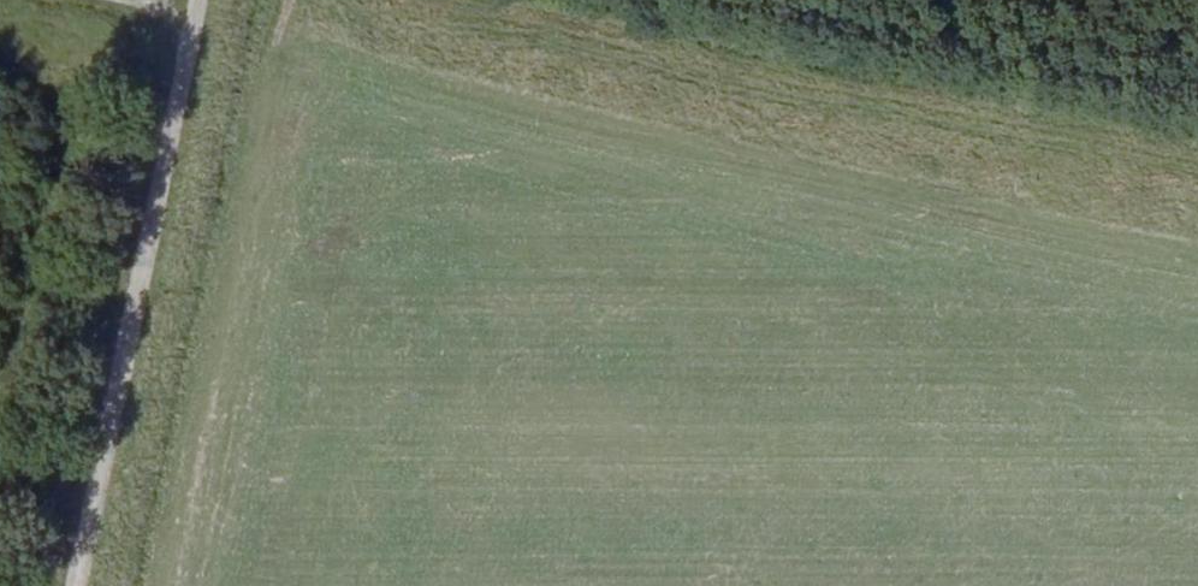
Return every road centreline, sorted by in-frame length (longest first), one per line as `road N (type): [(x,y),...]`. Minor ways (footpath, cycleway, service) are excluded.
road 1 (unclassified): [(187,0),(71,585)]

